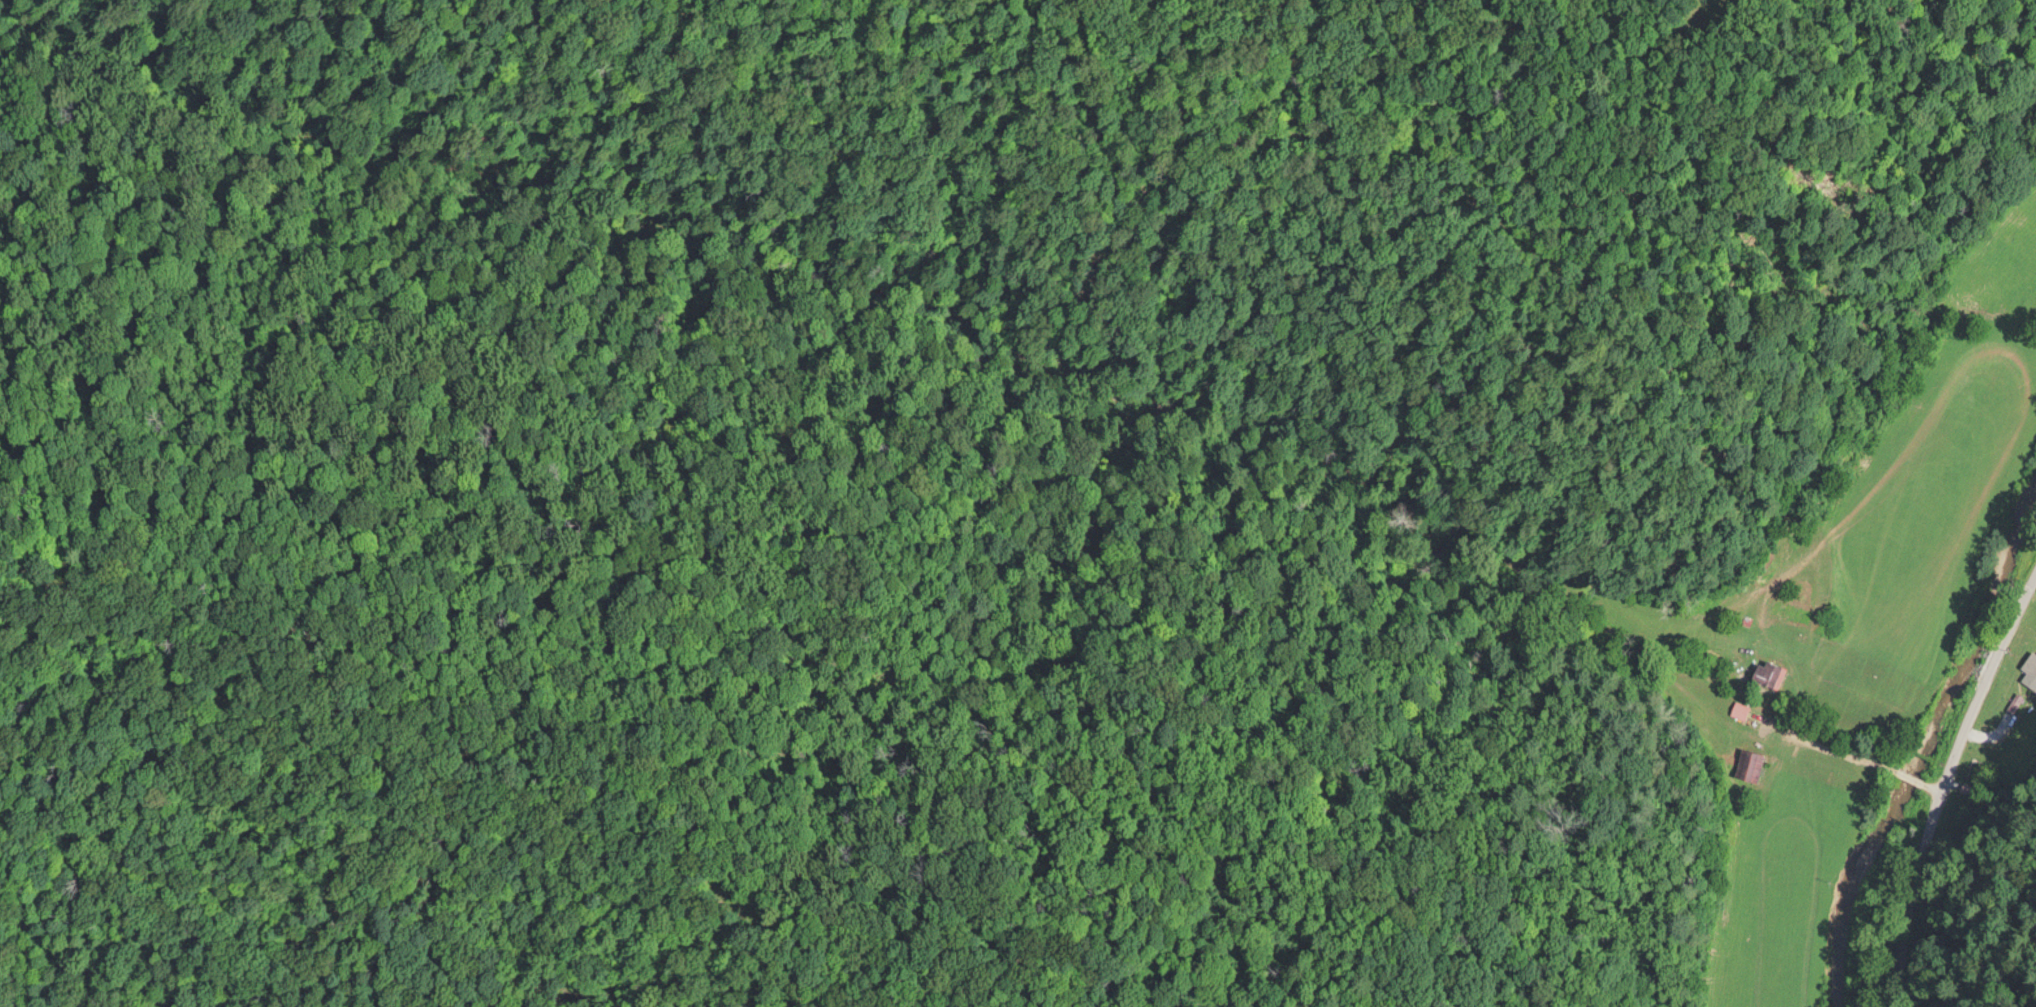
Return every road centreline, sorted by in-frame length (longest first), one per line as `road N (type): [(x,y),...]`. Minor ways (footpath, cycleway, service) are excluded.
road 1 (residential): [(1890,1006),(1891,970),(1957,760),(2006,655),(2035,616)]

